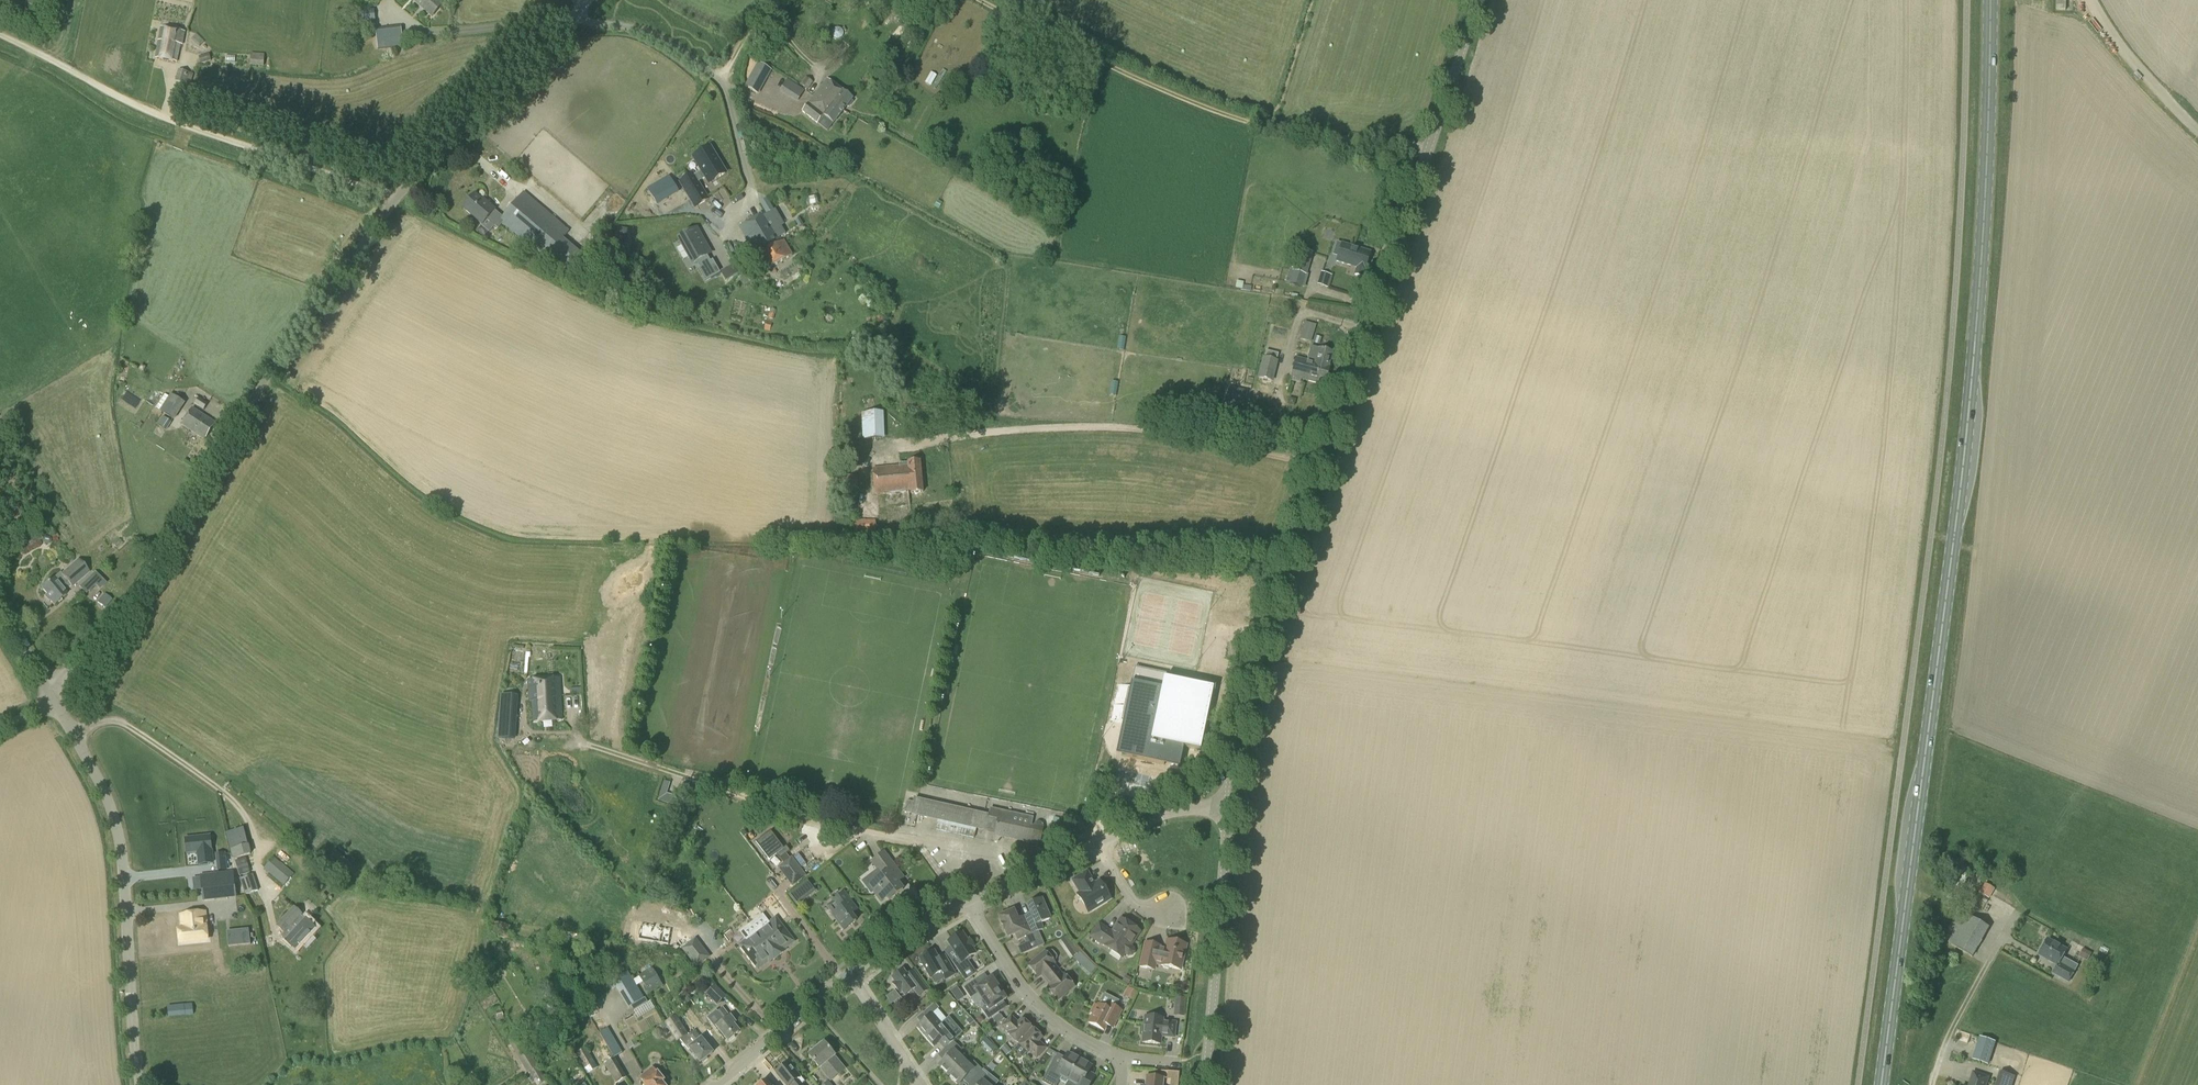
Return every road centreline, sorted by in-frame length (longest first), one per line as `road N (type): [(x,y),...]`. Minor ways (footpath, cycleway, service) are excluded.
road 1 (primary): [(1883,1084),(1982,276),(1990,0)]
road 2 (unclassified): [(46,687),(107,640),(207,470),(396,198),(595,0)]
road 3 (tertiary): [(1231,803),(1277,589),(1431,144)]
road 4 (unclassified): [(1431,144),(1270,129),(1148,85),(975,0)]
road 5 (track): [(396,198),(151,108),(0,33)]
road 6 (tertiary): [(140,1084),(119,836),(56,704)]
road 7 (tertiary): [(1204,1084),(1231,803)]
road 8 (residential): [(1122,1057),(1045,1015),(968,903)]
road 9 (residential): [(716,1084),(849,975)]
road 10 (unclassified): [(2197,132),(2150,83),(2093,0)]
road 11 (tertiary): [(1431,144),(1477,0)]
road 12 (residential): [(1094,844),(1186,808),(1231,803)]
road 13 (residential): [(968,903),(1094,844)]
road 14 (residential): [(849,975),(968,903)]
road 15 (residential): [(920,1082),(849,975)]

